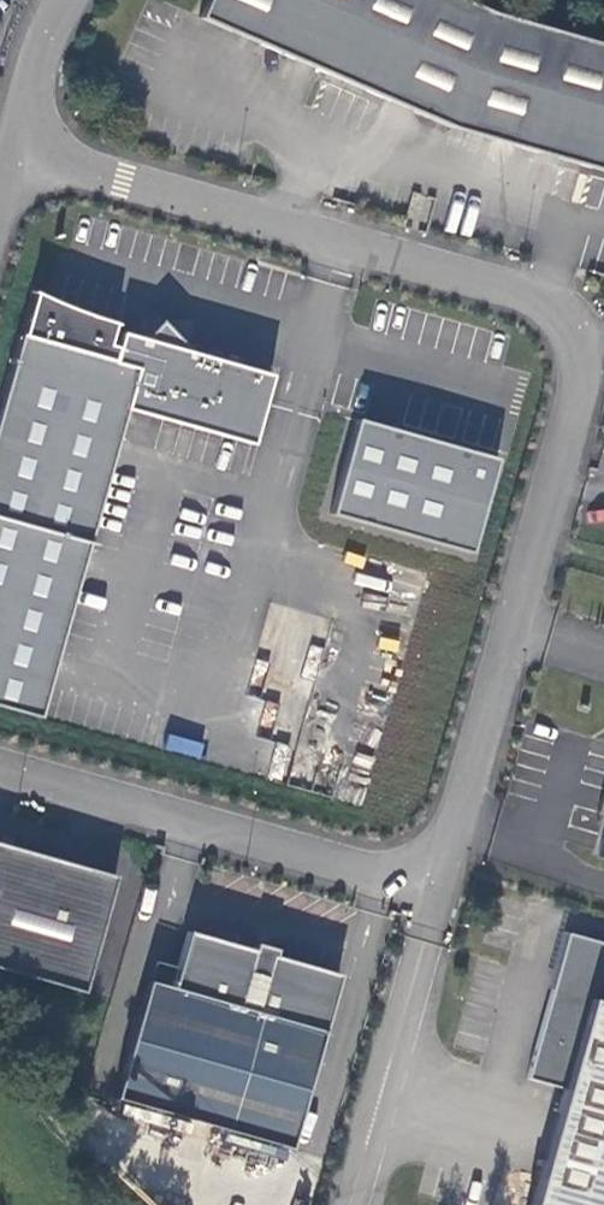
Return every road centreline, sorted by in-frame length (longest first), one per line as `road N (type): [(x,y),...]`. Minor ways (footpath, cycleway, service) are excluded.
road 1 (unclassified): [(0,767),(404,881),(442,849),(574,375),(557,319),(501,286),(125,182)]
road 2 (unclassified): [(67,0),(37,64),(19,150)]

